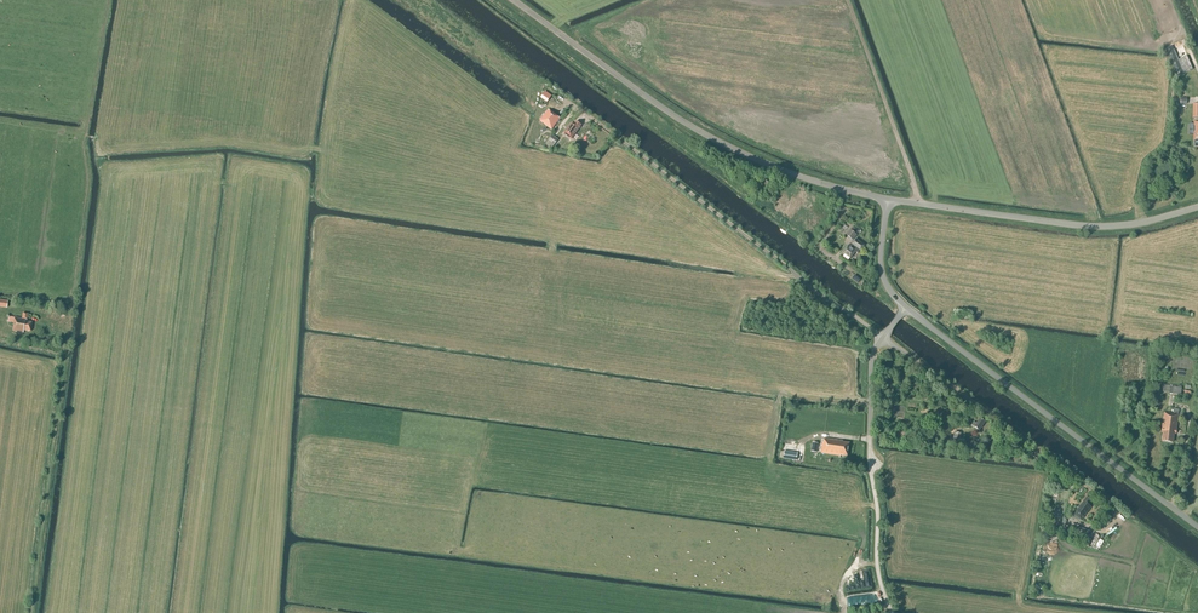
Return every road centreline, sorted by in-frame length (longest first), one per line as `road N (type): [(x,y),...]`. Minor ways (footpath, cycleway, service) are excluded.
road 1 (tertiary): [(888,199),(790,173),(713,139),(513,0)]
road 2 (tertiary): [(1197,527),(905,307)]
road 3 (tertiary): [(1197,207),(1093,227),(888,199)]
road 4 (track): [(575,107),(824,296)]
road 5 (unclassified): [(892,612),(877,564),(870,462),(871,365),(882,337)]
road 6 (track): [(30,612),(65,344)]
road 7 (unclassified): [(882,337),(1061,467)]

